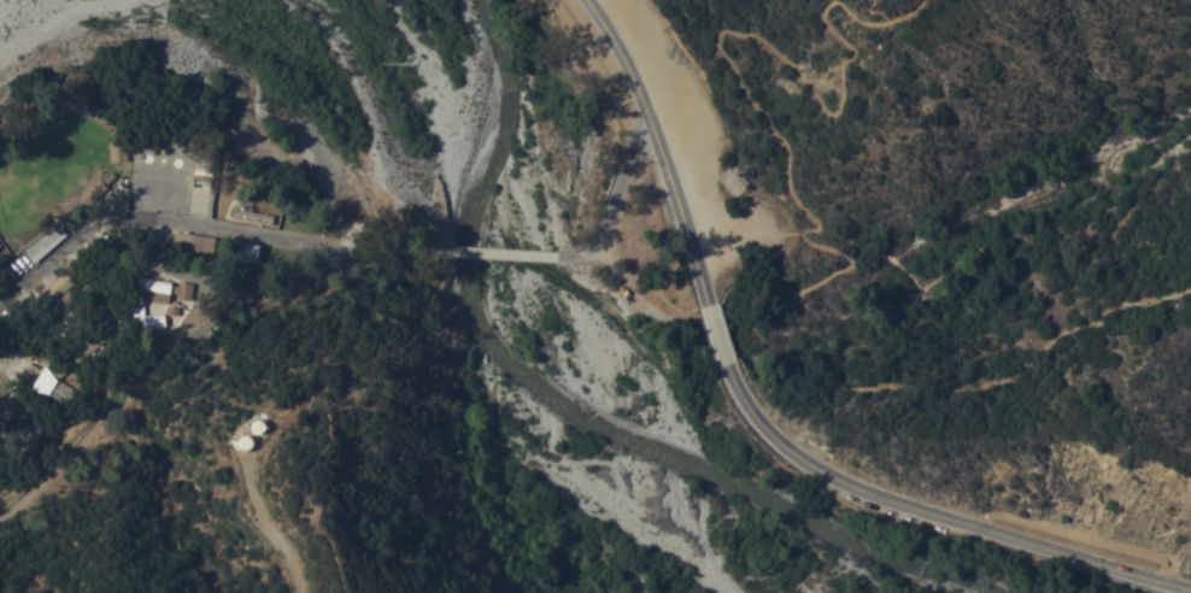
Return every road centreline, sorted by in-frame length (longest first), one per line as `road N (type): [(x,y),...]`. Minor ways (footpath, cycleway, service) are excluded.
road 1 (tertiary): [(727,368),(764,427),(815,466),(884,497),(1190,589)]
road 2 (tertiary): [(600,0),(646,71),(647,111),(709,305)]
road 3 (track): [(0,507),(152,372)]
road 4 (track): [(299,592),(258,489),(254,441)]

